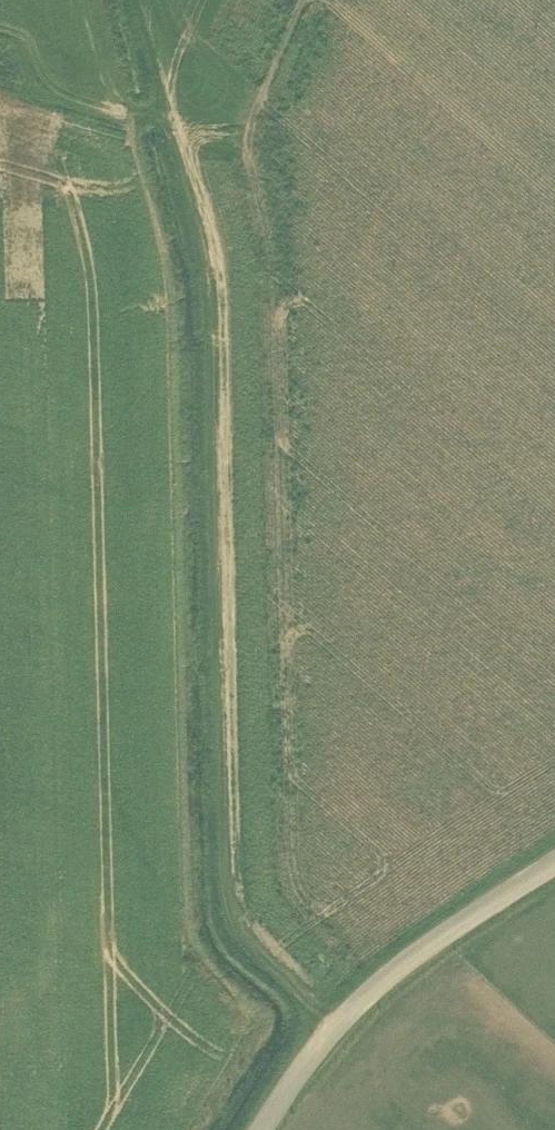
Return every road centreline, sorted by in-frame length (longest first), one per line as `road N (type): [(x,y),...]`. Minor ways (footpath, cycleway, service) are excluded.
road 1 (unclassified): [(266,1129),(352,1010),(408,961),(554,862)]

